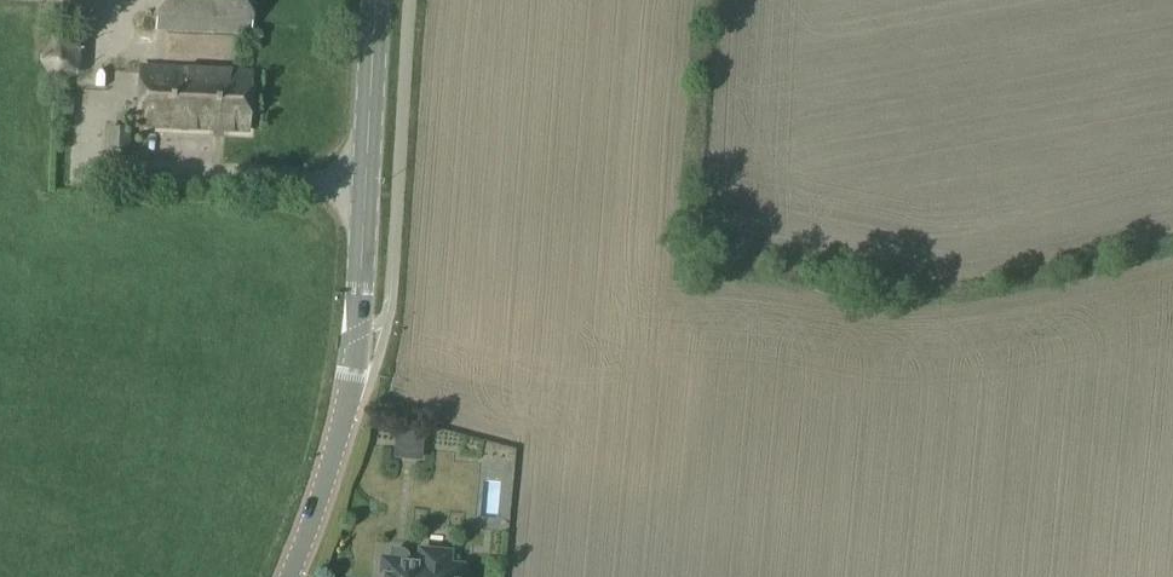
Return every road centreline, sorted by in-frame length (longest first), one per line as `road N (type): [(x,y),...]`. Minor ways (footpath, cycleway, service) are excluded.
road 1 (tertiary): [(288,576),(352,382),(375,0)]

